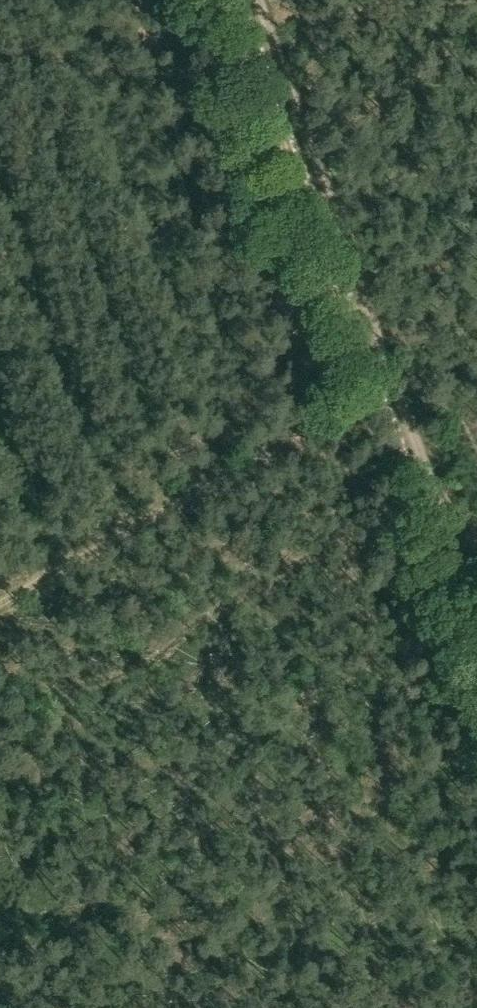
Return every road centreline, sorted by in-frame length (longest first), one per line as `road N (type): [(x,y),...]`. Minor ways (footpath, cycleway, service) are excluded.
road 1 (track): [(0,609),(327,427),(407,406)]
road 2 (track): [(391,364),(262,0)]
road 3 (track): [(449,537),(407,406)]

